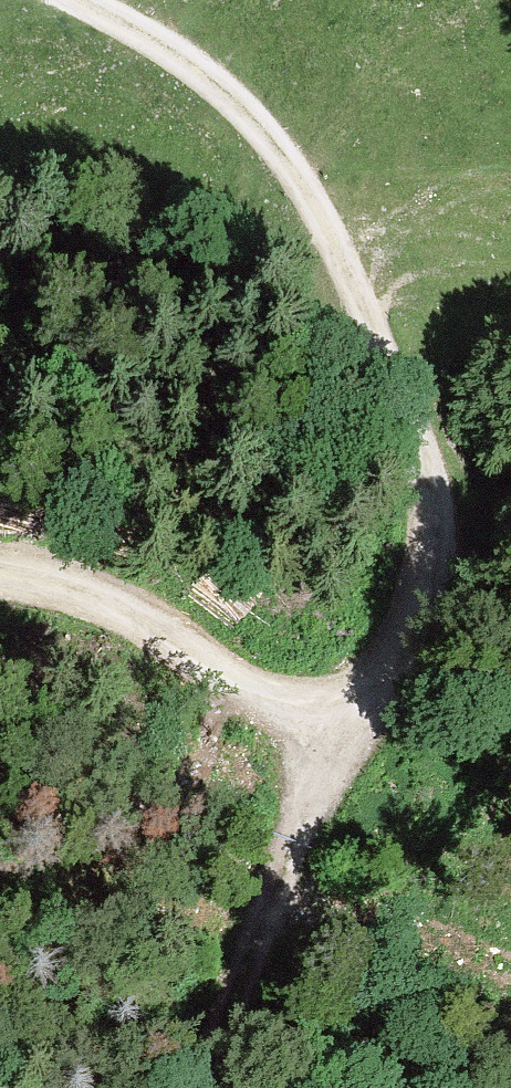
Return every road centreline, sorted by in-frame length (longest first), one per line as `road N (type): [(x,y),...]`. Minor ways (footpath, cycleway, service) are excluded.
road 1 (track): [(0,581),(82,602),(218,671),(323,709),(397,684),(432,611),(444,514),(432,429)]
road 2 (track): [(72,0),(224,72),(432,429)]
road 3 (track): [(323,709),(312,768),(196,1087)]

